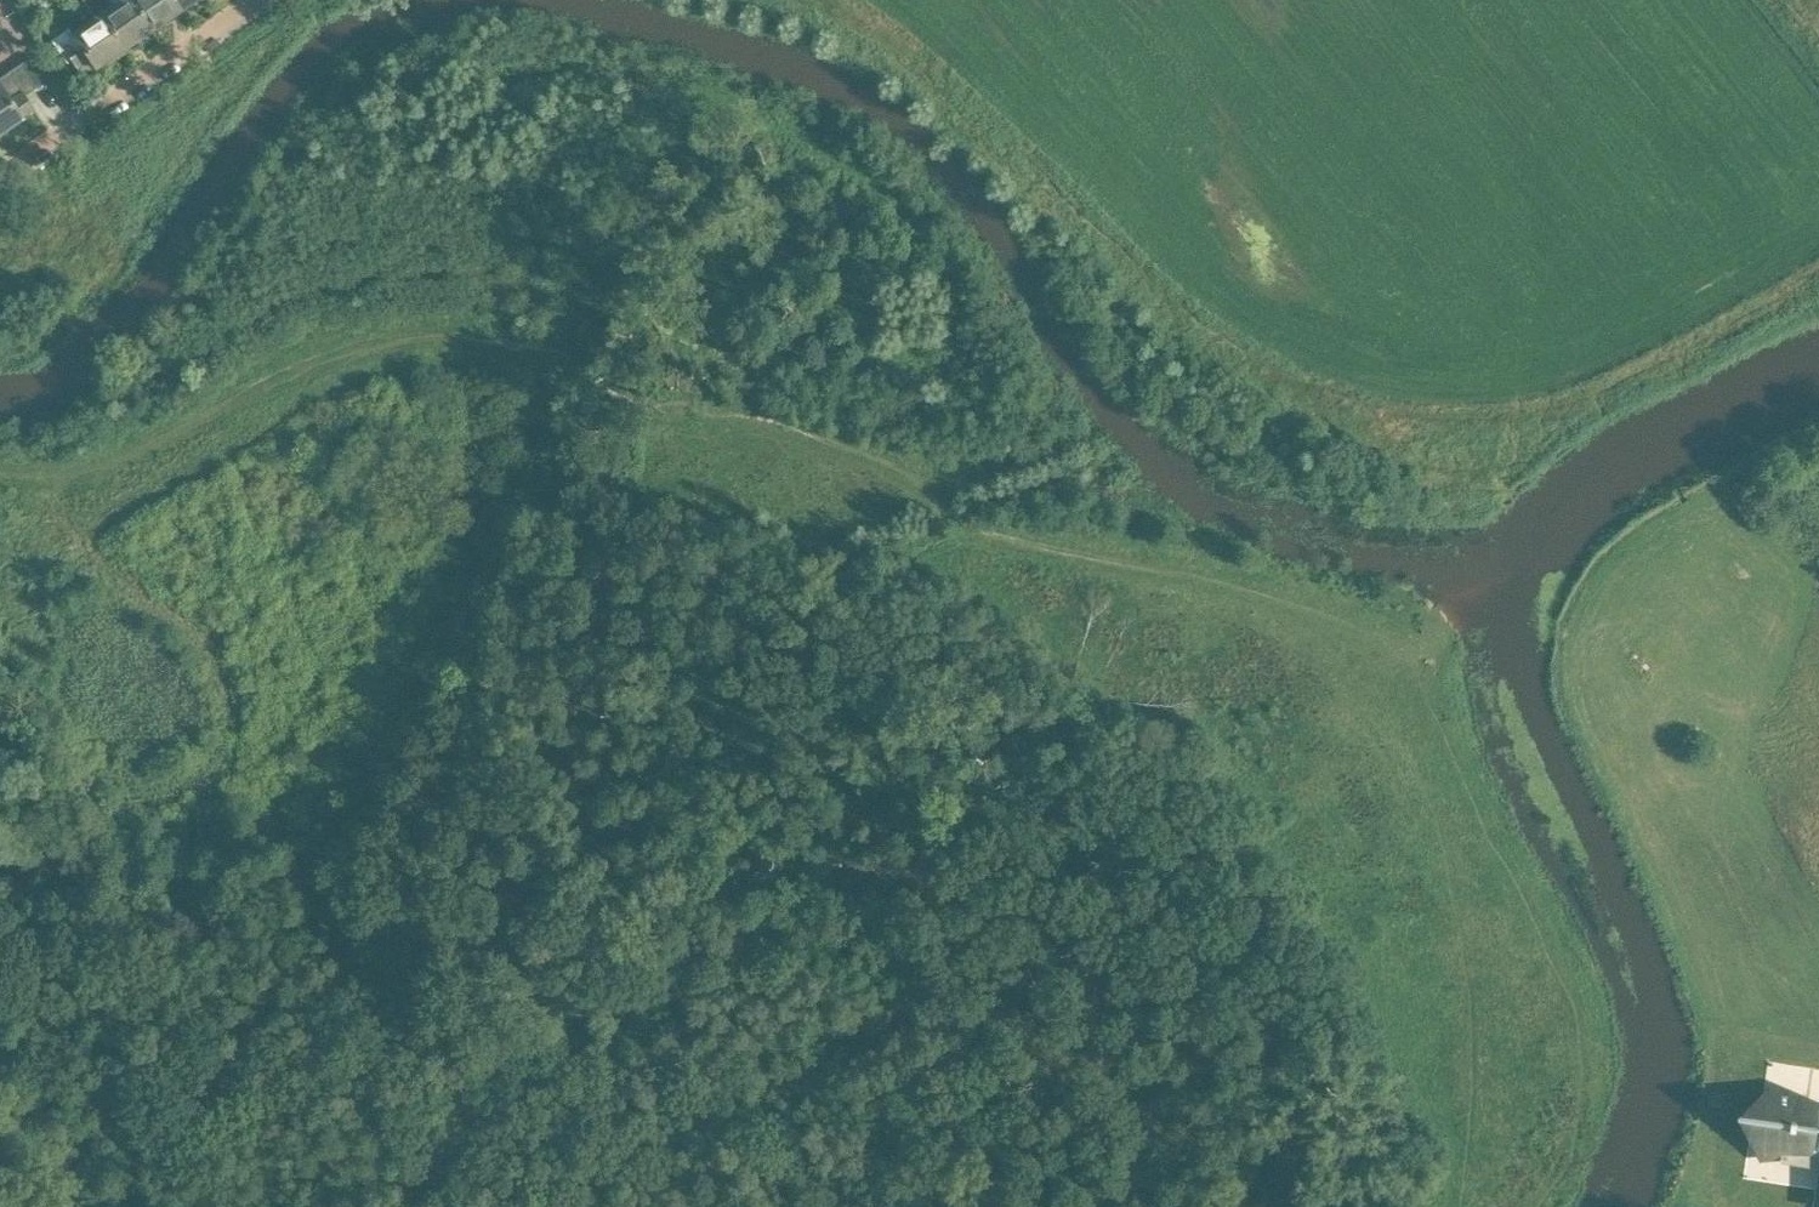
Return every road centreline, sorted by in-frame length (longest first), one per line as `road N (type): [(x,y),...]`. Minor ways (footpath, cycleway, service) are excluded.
road 1 (unclassified): [(0,174),(255,0)]

